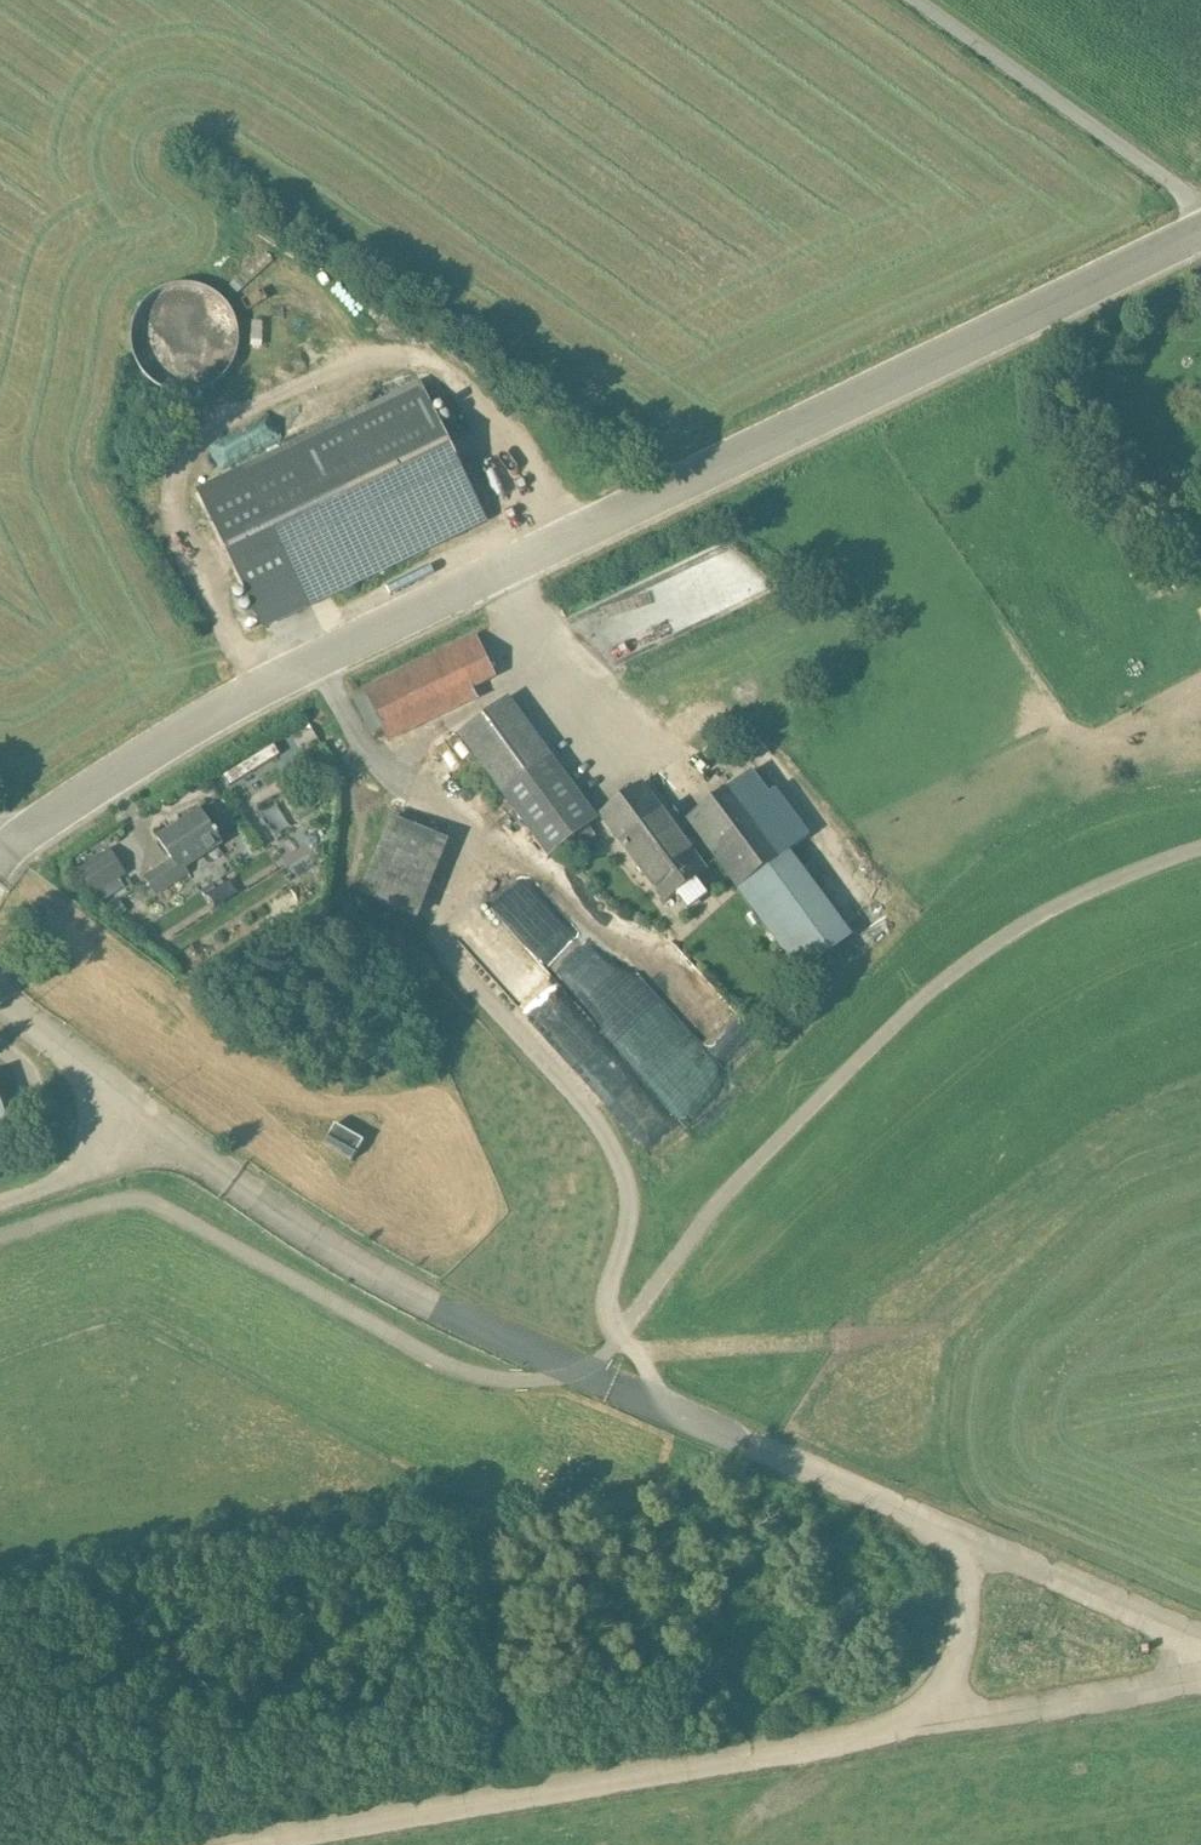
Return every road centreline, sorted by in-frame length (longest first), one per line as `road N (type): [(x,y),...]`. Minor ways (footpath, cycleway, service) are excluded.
road 1 (unclassified): [(1200,230),(436,604),(8,852)]
road 2 (residential): [(921,0),(1200,202)]

